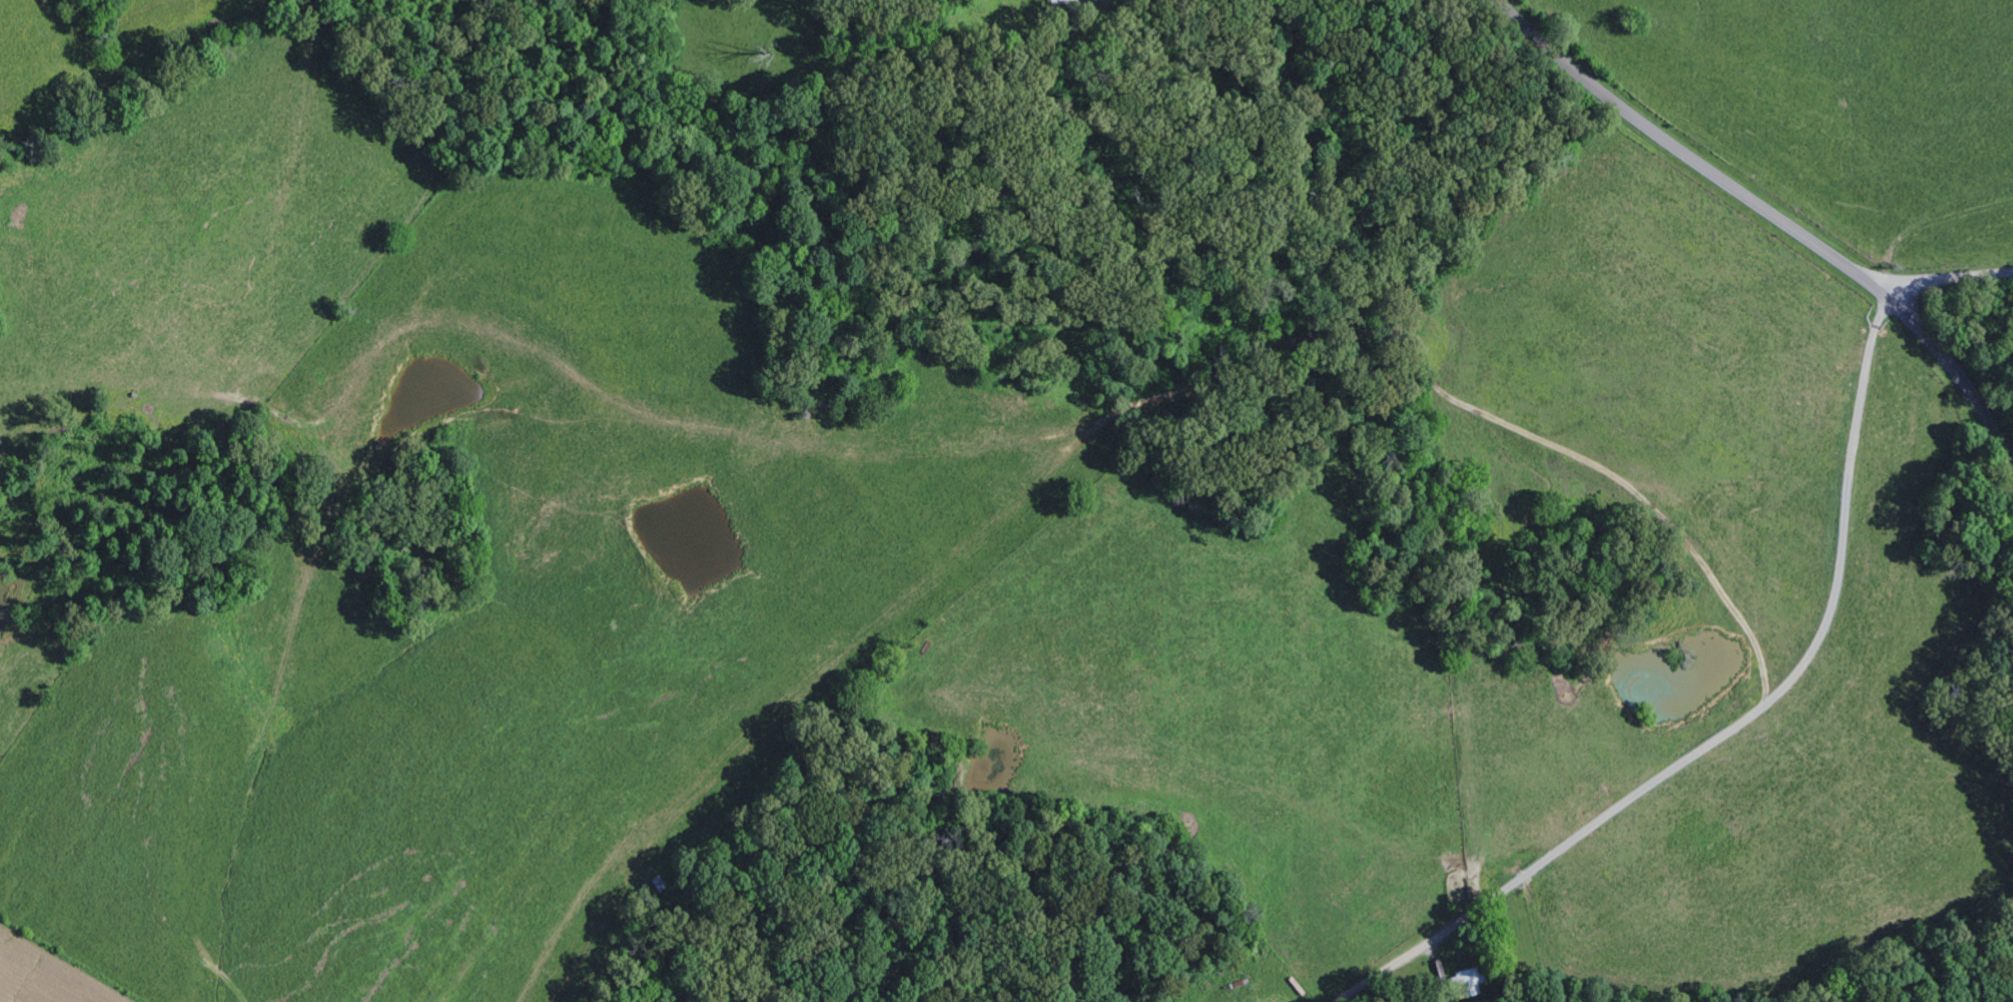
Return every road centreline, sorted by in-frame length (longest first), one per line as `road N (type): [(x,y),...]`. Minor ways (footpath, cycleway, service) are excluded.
road 1 (residential): [(1875,294),(1633,121),(1496,0)]
road 2 (residential): [(2012,470),(1973,400),(1889,306)]
road 3 (residential): [(1875,294),(1922,280),(2012,271)]

